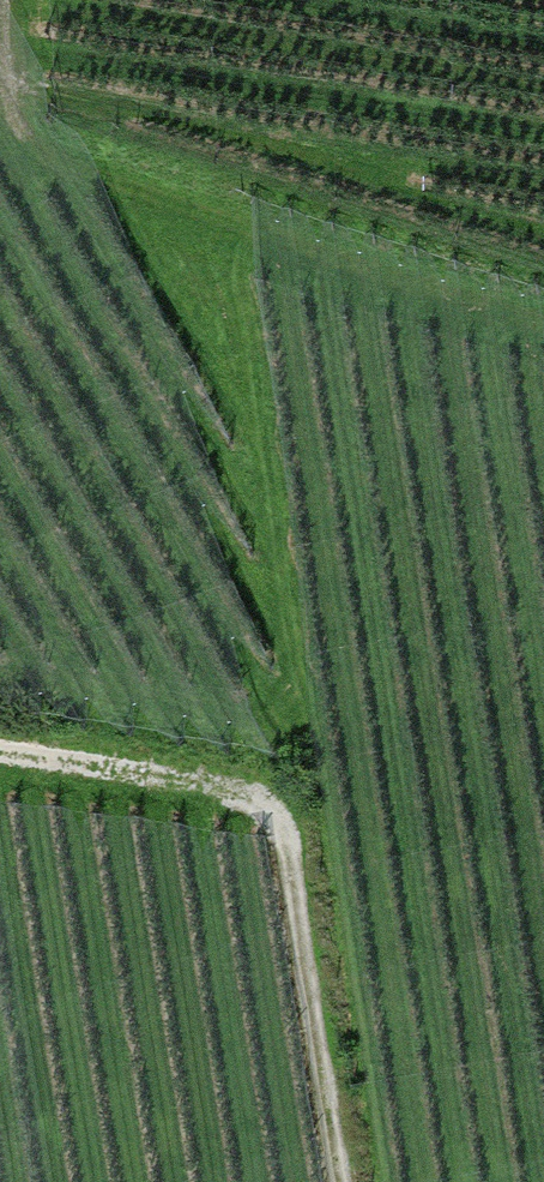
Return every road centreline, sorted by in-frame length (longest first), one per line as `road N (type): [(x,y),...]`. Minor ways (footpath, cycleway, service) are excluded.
road 1 (track): [(225,214),(367,1181)]
road 2 (track): [(225,214),(58,161),(23,134),(6,90),(4,0)]
road 3 (track): [(543,315),(225,214)]
road 4 (track): [(0,746),(311,798)]

